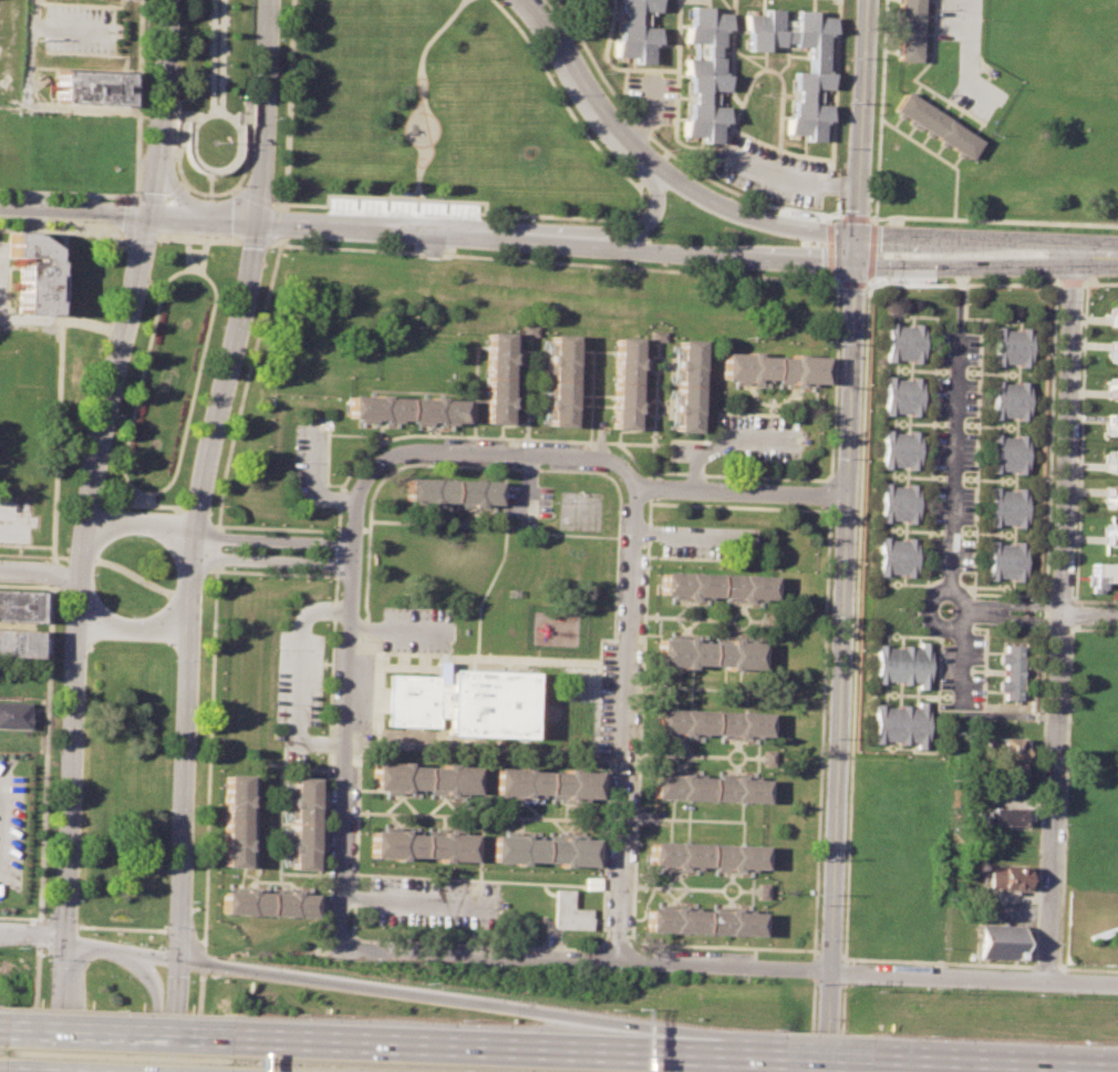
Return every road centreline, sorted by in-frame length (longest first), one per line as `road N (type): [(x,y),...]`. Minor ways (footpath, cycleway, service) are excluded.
road 1 (primary): [(170,0),(149,216),(83,528),(64,939)]
road 2 (primary): [(177,961),(195,536),(259,220)]
road 3 (residential): [(1074,251),(1045,978)]
road 4 (residential): [(855,264),(830,970)]
road 5 (motorway): [(693,1055),(601,1021),(177,961)]
road 6 (residential): [(617,960),(634,538),(628,468)]
road 7 (motorway): [(693,1055),(225,1037)]
road 8 (secondary): [(467,233),(855,264)]
road 9 (residential): [(352,564),(344,950)]
road 10 (residential): [(1117,982),(830,970)]
road 11 (residential): [(344,950),(617,960)]
road 12 (residential): [(83,528),(143,522),(195,536),(353,544)]
road 13 (residential): [(628,468),(592,456),(404,450),(368,472)]
road 14 (secondary): [(0,210),(259,220)]
road 15 (tertiary): [(853,233),(738,214),(631,146)]
road 16 (motorway): [(1105,1071),(870,1063)]
road 17 (tertiary): [(494,238),(639,227),(652,192),(631,146)]
road 18 (residential): [(865,0),(853,233)]
road 19 (motorway): [(225,1037),(1,1028)]
road 20 (tertiary): [(1074,251),(1036,239),(853,233)]
road 21 (secondary): [(855,264),(1038,265),(1074,251)]
road 22 (primary): [(259,220),(268,0)]
road 23 (residential): [(0,568),(55,573),(111,627),(164,623),(191,606)]
road 24 (residential): [(617,960),(830,970)]
road 25 (residential): [(634,486),(847,495)]
road 26 (secondary): [(161,132),(173,183),(203,215),(249,194),(266,130)]
road 27 (secondary): [(259,220),(467,233)]
road 28 (tertiary): [(631,146),(600,115),(524,0)]
road 29 (residential): [(177,961),(0,933)]
road 30 (residential): [(194,558),(352,564)]
road 31 (secondary): [(64,939),(60,1071)]

